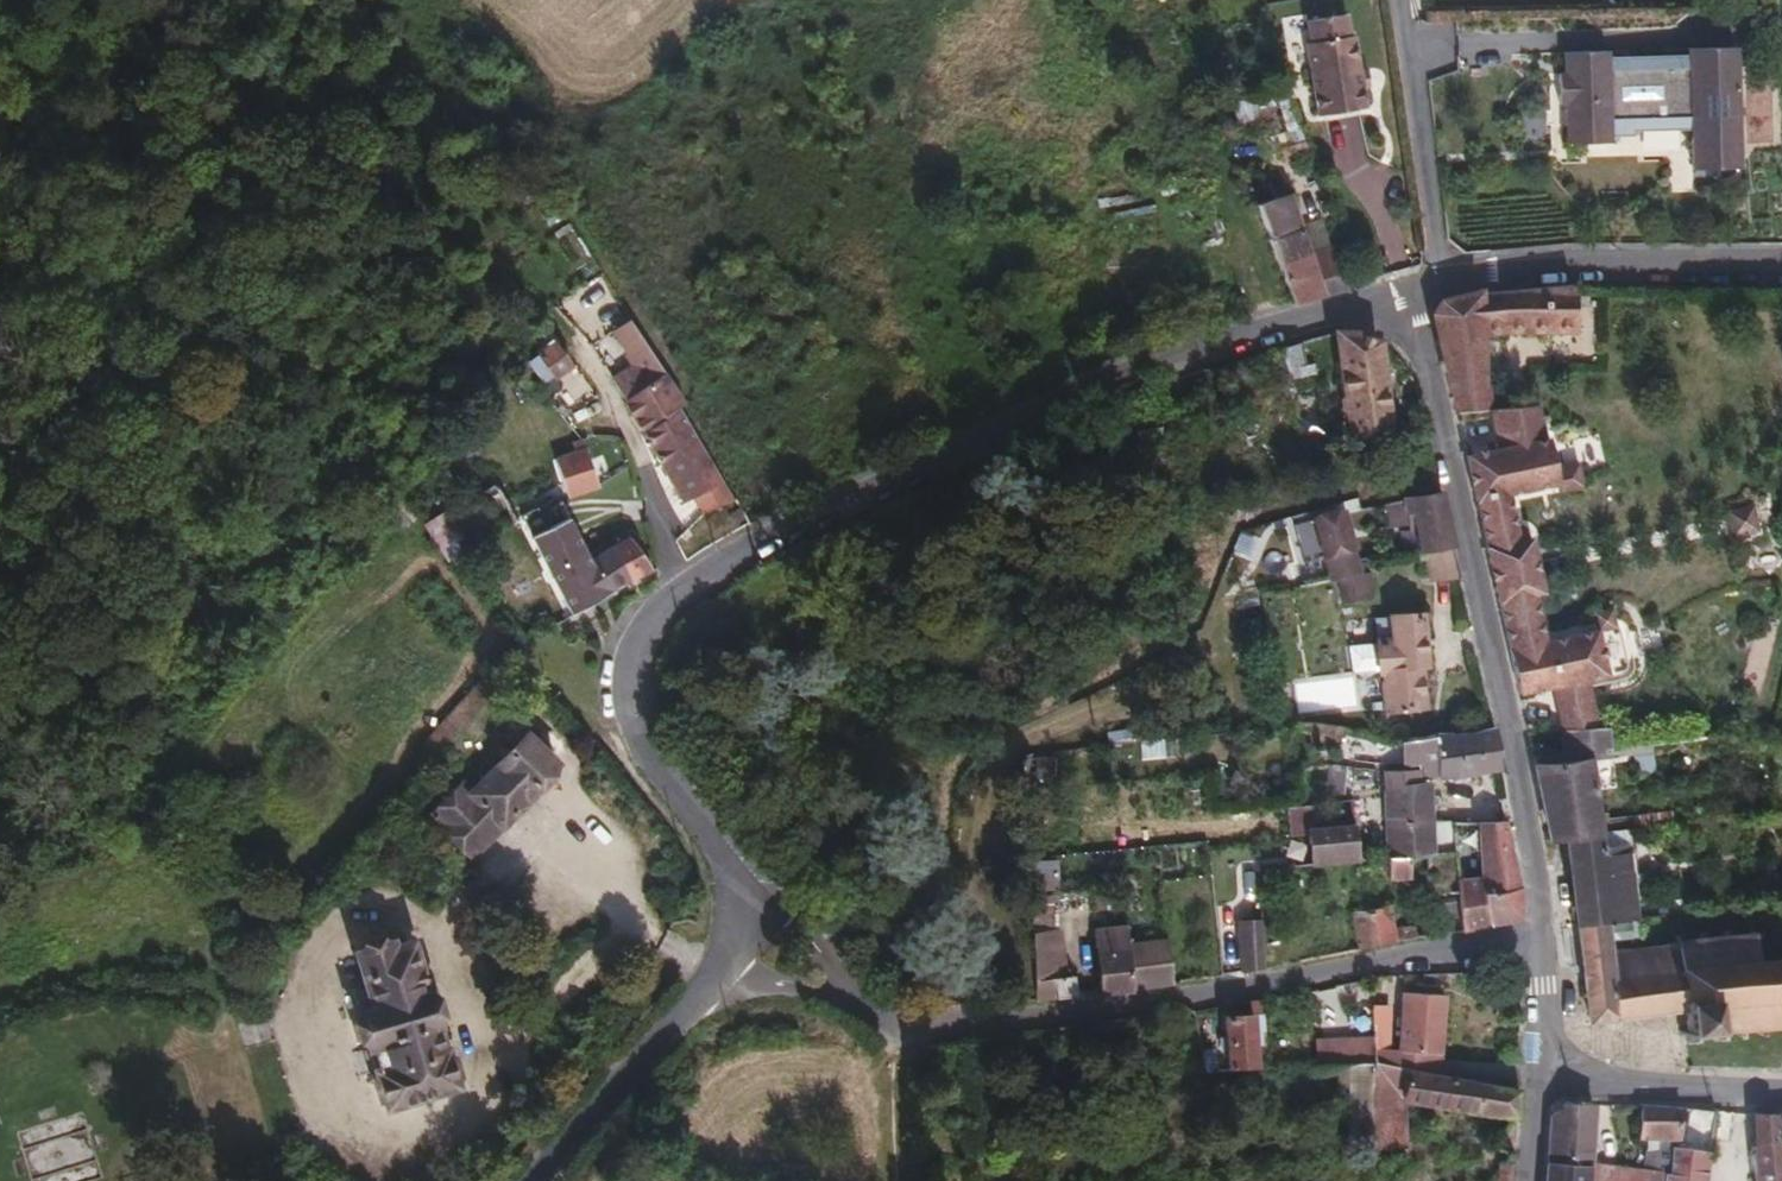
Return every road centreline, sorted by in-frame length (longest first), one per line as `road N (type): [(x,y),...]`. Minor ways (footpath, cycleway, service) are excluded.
road 1 (residential): [(676,594),(992,430),(1248,332),(1413,284)]
road 2 (residential): [(1542,942),(1367,962),(1050,1020),(897,1029),(846,991)]
road 3 (residential): [(1542,942),(1529,828),(1413,284)]
road 4 (residential): [(1438,278),(1561,262),(1781,266)]
road 5 (residential): [(740,878),(631,736),(619,697),(623,660),(676,594)]
road 6 (residential): [(1438,278),(1395,0)]
road 7 (residential): [(542,1180),(724,973)]
road 8 (residential): [(582,345),(654,472),(662,569),(676,594)]
road 9 (residential): [(1538,1078),(1781,1091)]
road 10 (residential): [(846,991),(740,878)]
road 11 (residential): [(1538,1078),(1542,942)]
road 12 (residential): [(846,991),(724,973)]

